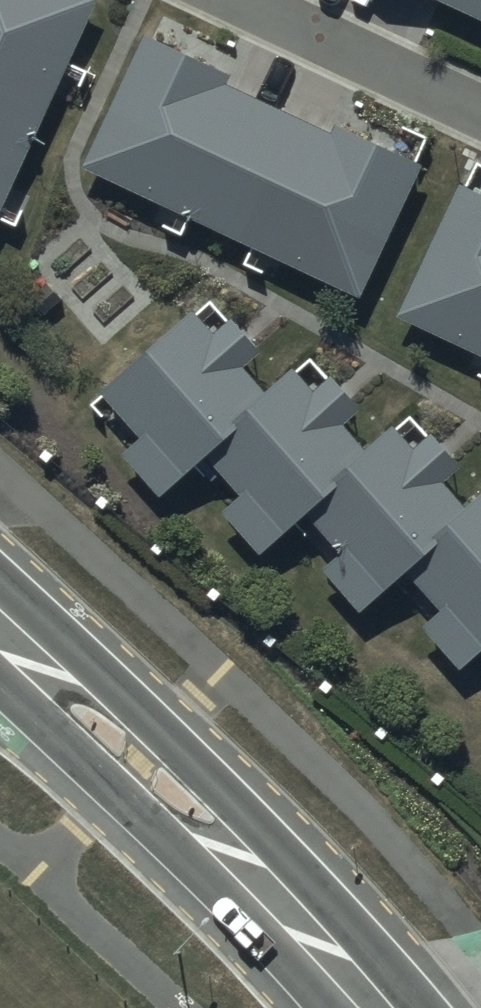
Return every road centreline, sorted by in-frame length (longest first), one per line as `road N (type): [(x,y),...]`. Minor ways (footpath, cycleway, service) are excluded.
road 1 (secondary): [(0,582),(173,741),(422,1007)]
road 2 (secondary): [(331,1007),(0,682)]

